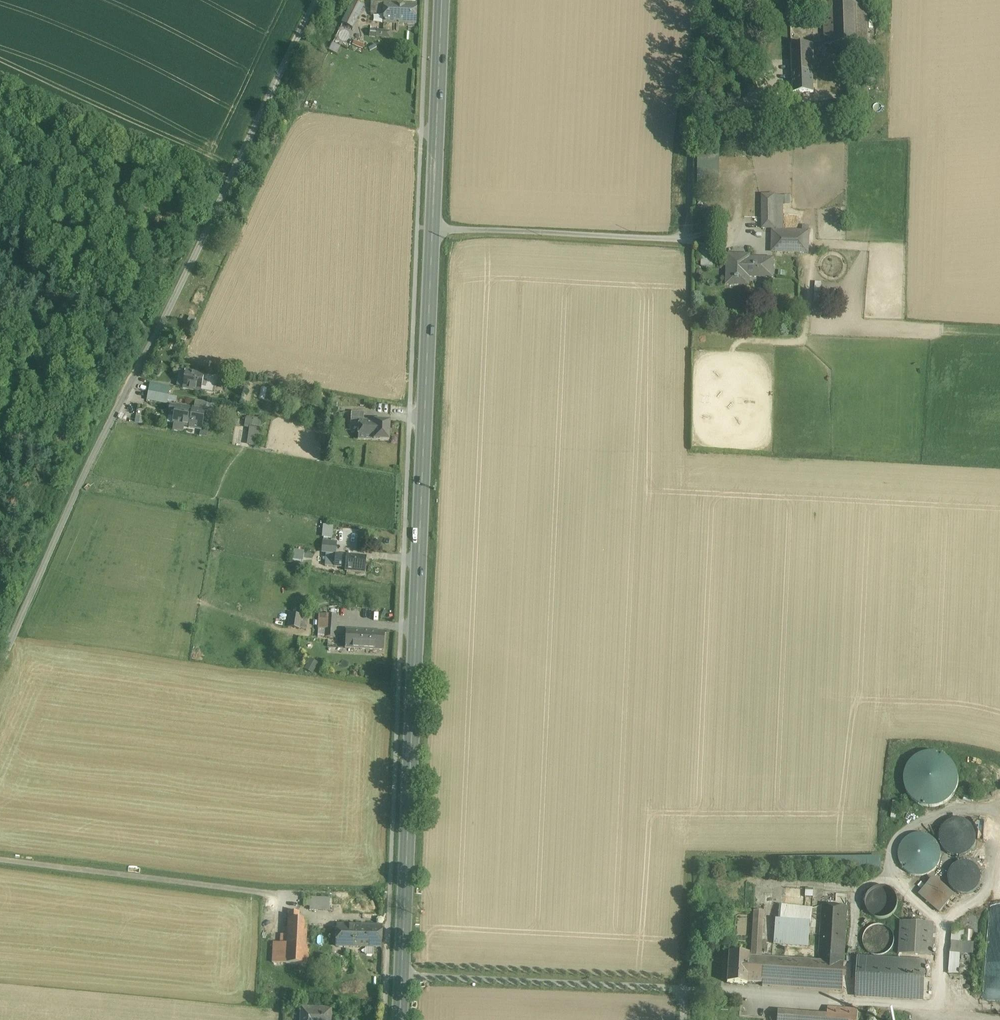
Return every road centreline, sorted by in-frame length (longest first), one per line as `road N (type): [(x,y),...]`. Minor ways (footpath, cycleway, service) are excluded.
road 1 (primary): [(400,1019),(442,0)]
road 2 (unclassified): [(0,663),(315,0)]
road 3 (track): [(999,1012),(875,1006)]

